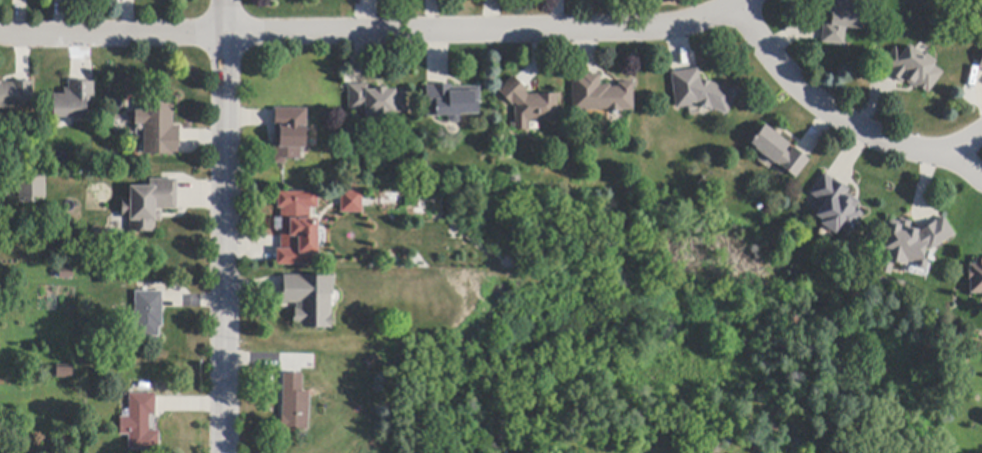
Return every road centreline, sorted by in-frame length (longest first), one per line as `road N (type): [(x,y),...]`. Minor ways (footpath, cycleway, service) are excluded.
road 1 (residential): [(0,30),(607,33),(703,20),(740,0)]
road 2 (residential): [(223,452),(222,0)]
road 3 (residential): [(736,3),(783,68),(830,112),(895,144),(966,152)]

